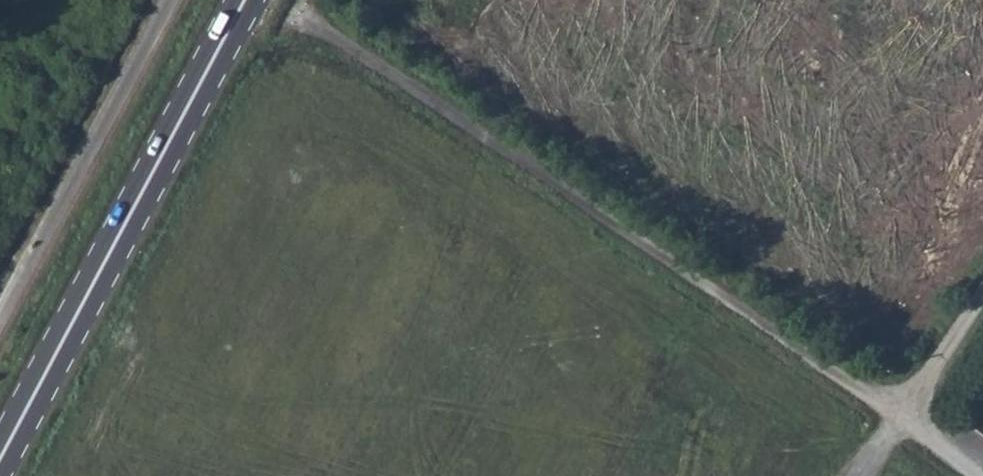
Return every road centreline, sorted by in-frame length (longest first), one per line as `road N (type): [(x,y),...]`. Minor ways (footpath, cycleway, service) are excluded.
road 1 (unclassified): [(282,4),(899,416)]
road 2 (primary): [(0,458),(244,0)]
road 3 (unclassified): [(0,315),(165,0)]
road 4 (unclassified): [(982,287),(899,416)]

